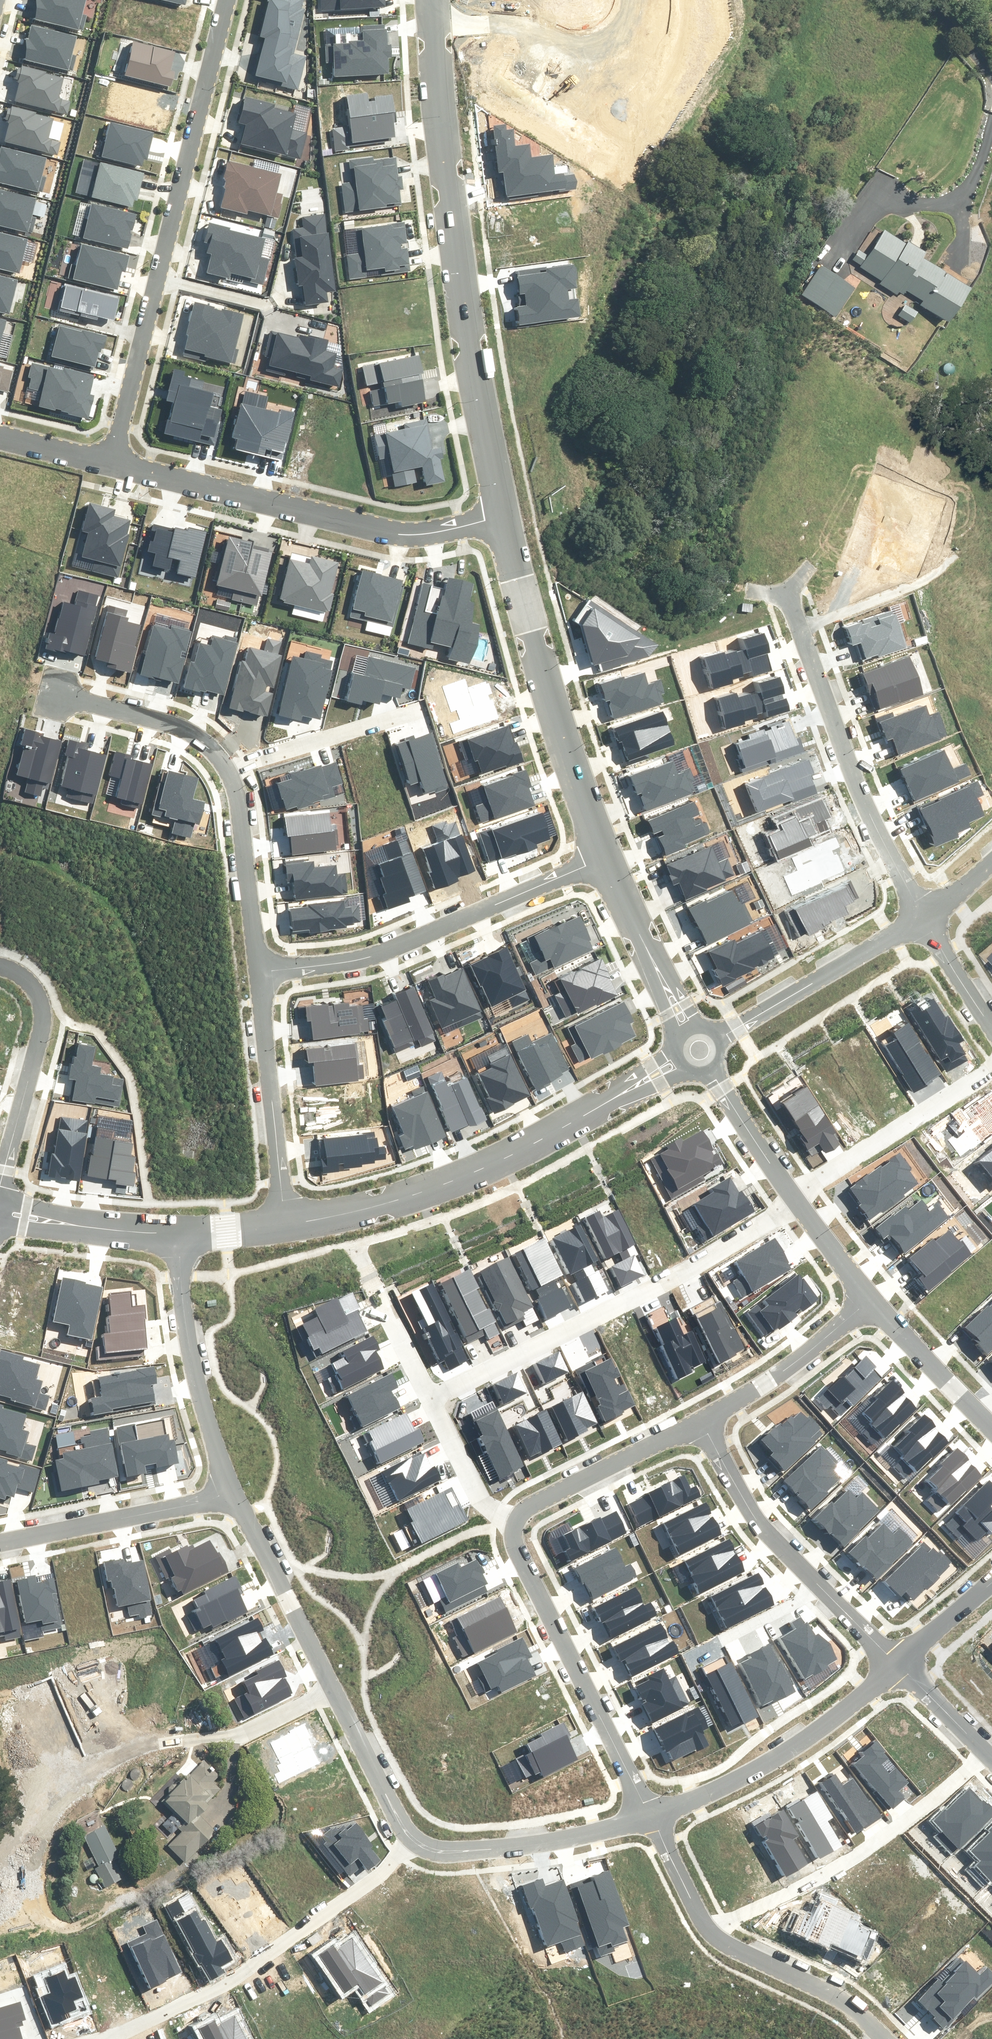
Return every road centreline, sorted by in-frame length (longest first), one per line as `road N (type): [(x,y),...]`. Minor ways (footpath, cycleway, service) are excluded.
road 1 (tertiary): [(433,0),(470,344),(508,513)]
road 2 (residential): [(111,458),(227,0)]
road 3 (residential): [(286,1225),(390,1203),(478,1171),(641,1084),(677,1055)]
road 4 (residential): [(429,1393),(690,1263),(796,1199)]
road 5 (residential): [(111,458),(399,535),(508,513)]
road 6 (residential): [(415,1834),(368,1882),(238,1977),(82,2038)]
road 7 (residential): [(257,971),(404,945),(606,860)]
road 8 (tertiary): [(508,513),(552,717),(606,860)]
road 9 (residential): [(924,919),(859,796),(783,593)]
road 10 (residential): [(708,1924),(818,1877),(987,1754)]
road 11 (residential): [(703,1422),(755,1519),(895,1663)]
road 12 (residential): [(651,1813),(795,1745),(895,1663)]
road 13 (residential): [(526,1570),(651,1813)]
road 14 (unknown): [(239,1734),(112,1755),(49,1796),(2,1845)]
road 15 (residential): [(177,1233),(193,1366),(229,1489)]
road 16 (residential): [(257,971),(286,1225)]
road 17 (unknown): [(437,40),(535,30),(597,69),(636,15),(635,0)]
road 18 (residential): [(0,1186),(40,1004),(26,977),(0,963)]
road 19 (residential): [(415,1834),(470,1848),(595,1832),(651,1813)]
road 20 (residential): [(229,1489),(187,1505),(0,1542)]
road 21 (residential): [(721,1037),(924,919)]
road 22 (residential): [(796,1199),(991,1072)]
road 23 (residential): [(229,1489),(333,1688)]
road 24 (residential): [(514,1525),(529,1505),(703,1422)]
road 25 (residential): [(708,1924),(728,1948),(841,1999),(881,2038)]
road 26 (residential): [(43,688),(197,737),(231,771)]
road 27 (residential): [(703,1422),(784,1371),(871,1298)]
road 28 (residential): [(231,771),(257,971)]
road 29 (residential): [(231,771),(413,708)]
road 30 (tertiary): [(606,860),(630,925),(687,1025)]
road 31 (residential): [(0,1211),(177,1233)]
road 32 (tertiary): [(871,1298),(991,1428)]
road 33 (residential): [(333,1688),(415,1834)]
road 34 (residential): [(514,1525),(479,1499),(429,1393)]
road 35 (tertiary): [(711,1067),(796,1199)]
road 36 (residential): [(991,1032),(924,919)]
road 37 (residential): [(895,1663),(987,1754)]
road 38 (residential): [(895,1663),(991,1582)]
road 39 (residential): [(651,1813),(708,1924)]
road 40 (tertiary): [(796,1199),(871,1298)]

